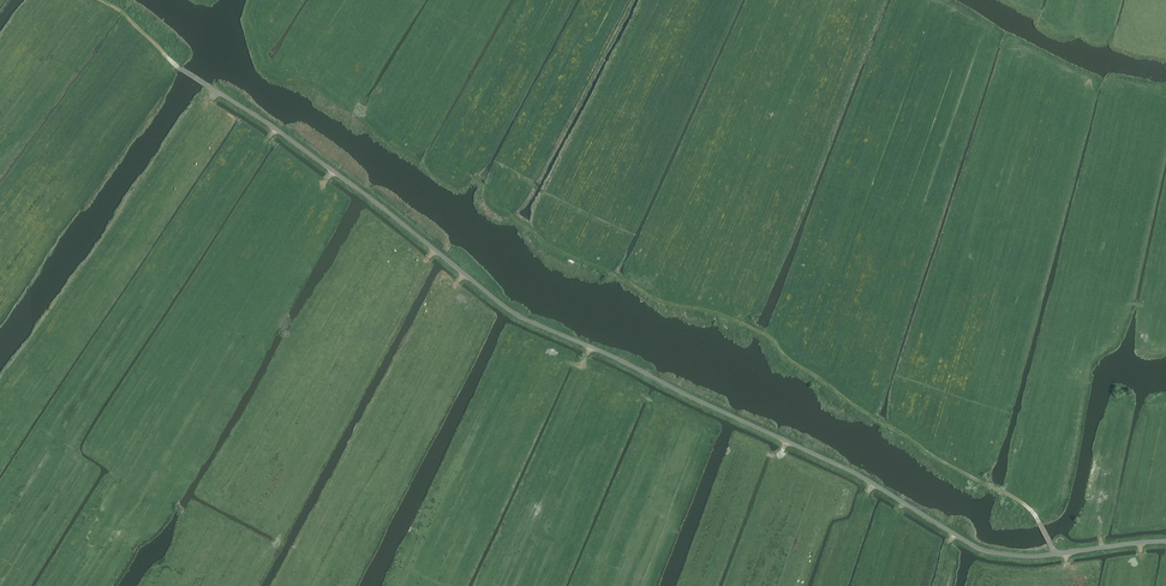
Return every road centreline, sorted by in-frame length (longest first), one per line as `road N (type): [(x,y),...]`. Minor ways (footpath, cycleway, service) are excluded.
road 1 (track): [(417,155),(465,173),(565,256),(666,305),(769,337),(780,353),(870,416),(1024,505),(1058,555)]
road 2 (track): [(424,127),(417,155),(320,87),(281,75),(260,49)]

